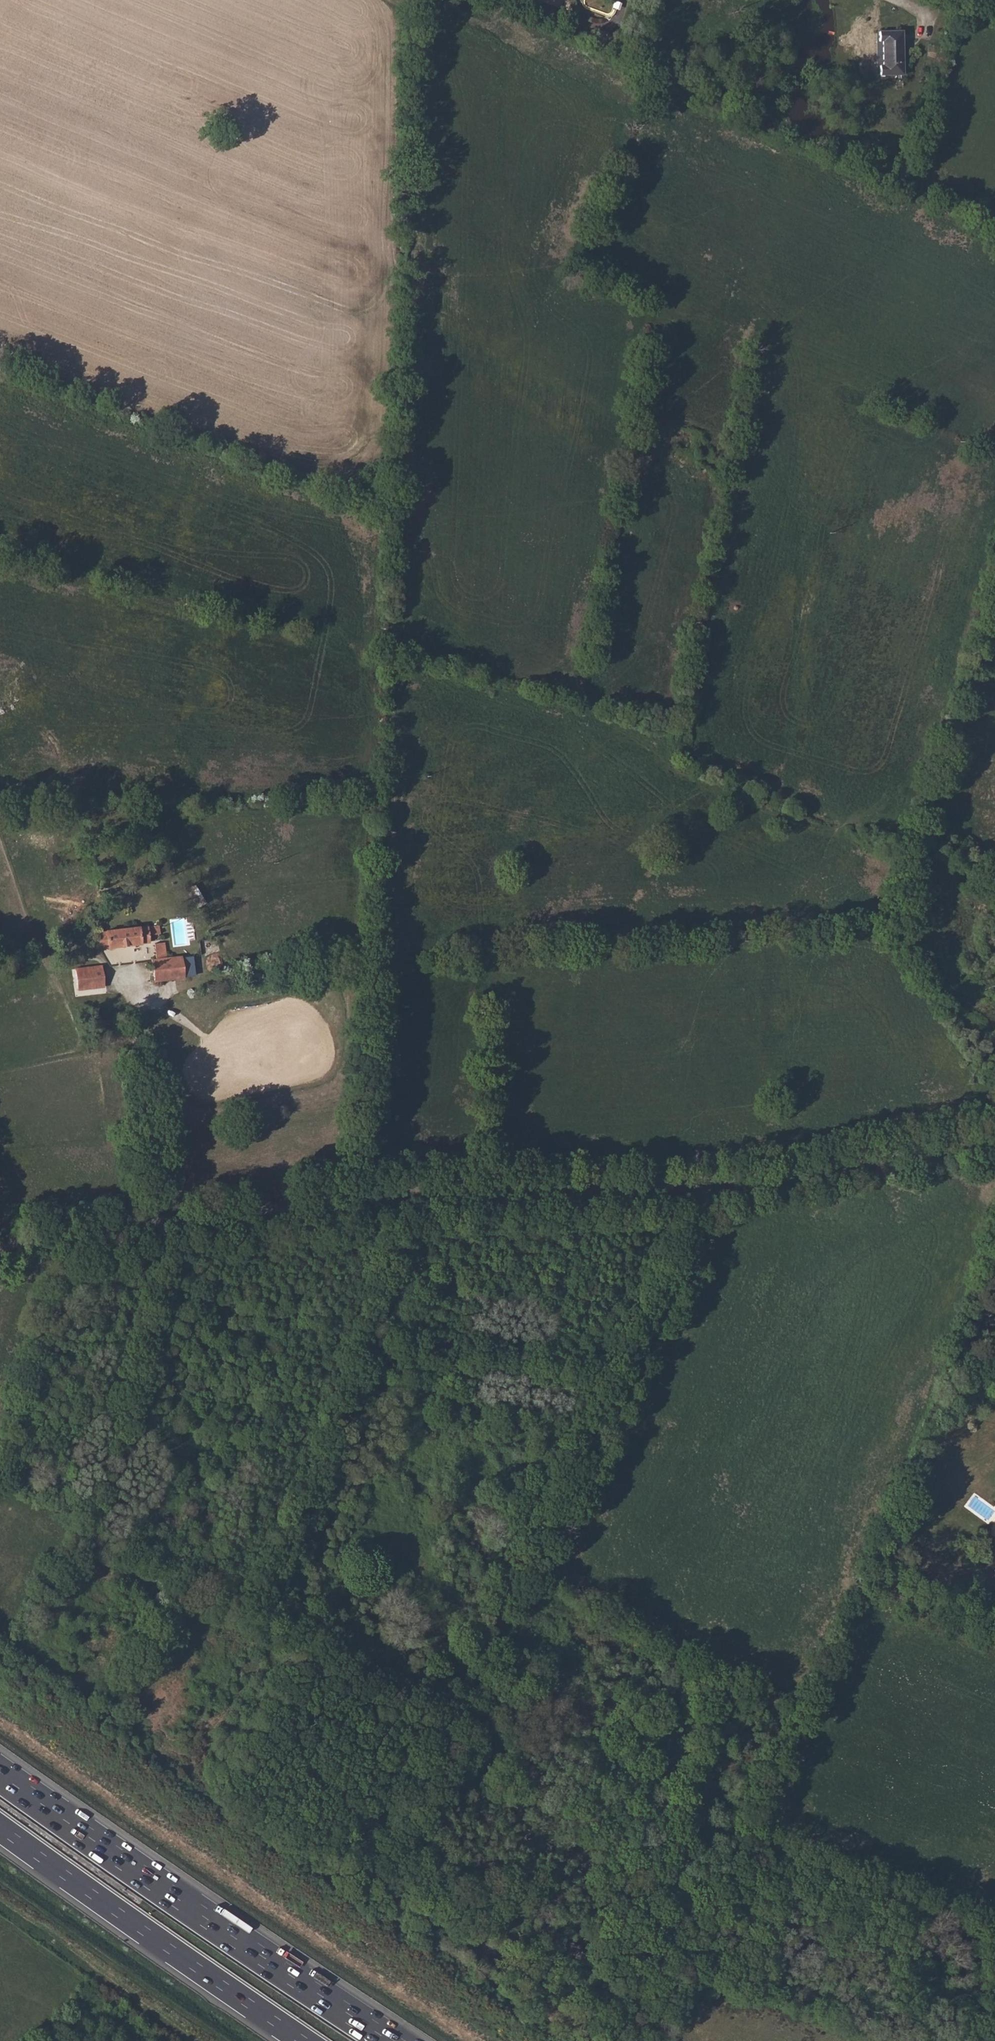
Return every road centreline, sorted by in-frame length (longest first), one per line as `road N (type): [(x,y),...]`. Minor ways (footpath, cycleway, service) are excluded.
road 1 (residential): [(0,1248),(343,1196),(741,1175),(994,1130)]
road 2 (trunk): [(390,2040),(0,1770)]
road 3 (trunk): [(0,1835),(295,2040)]
road 4 (residential): [(994,1629),(866,1576)]

